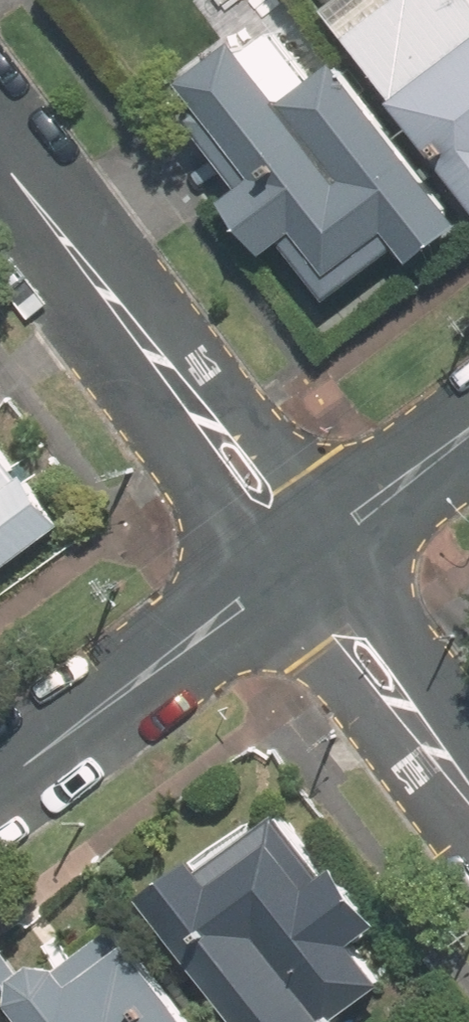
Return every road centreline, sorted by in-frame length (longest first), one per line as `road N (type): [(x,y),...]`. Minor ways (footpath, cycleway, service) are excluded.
road 1 (tertiary): [(0,788),(268,589)]
road 2 (residential): [(179,391),(0,153)]
road 3 (residential): [(335,538),(386,619),(450,771)]
road 4 (residential): [(450,771),(366,709),(308,652),(268,589)]
road 5 (residential): [(268,589),(213,489),(179,391)]
road 6 (residential): [(179,391),(294,474),(335,538)]
road 7 (tertiary): [(335,538),(468,437)]

